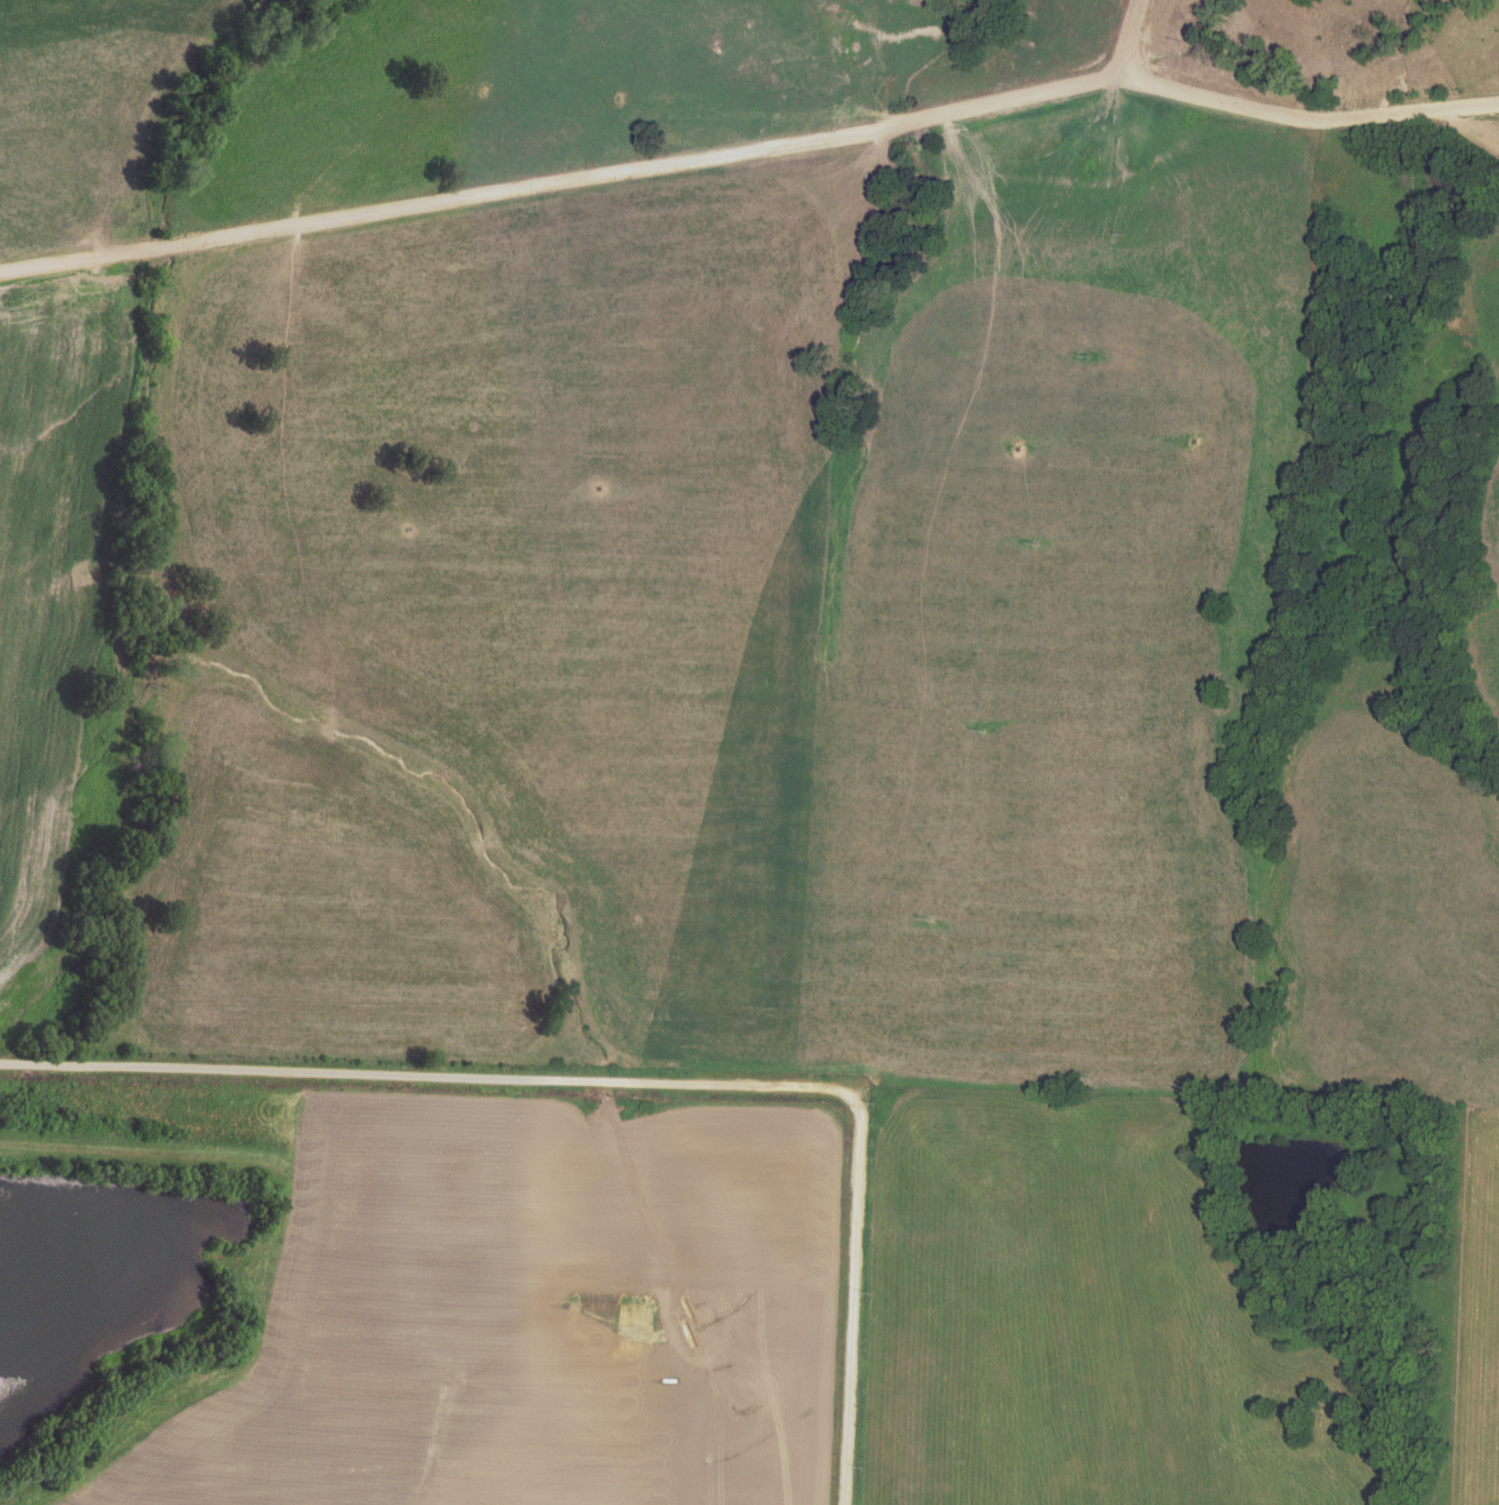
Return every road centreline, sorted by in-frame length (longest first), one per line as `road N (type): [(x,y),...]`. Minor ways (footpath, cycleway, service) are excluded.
road 1 (residential): [(850,1096),(564,1078),(0,1062)]
road 2 (residential): [(846,1504),(861,1146),(861,1115),(850,1096)]

